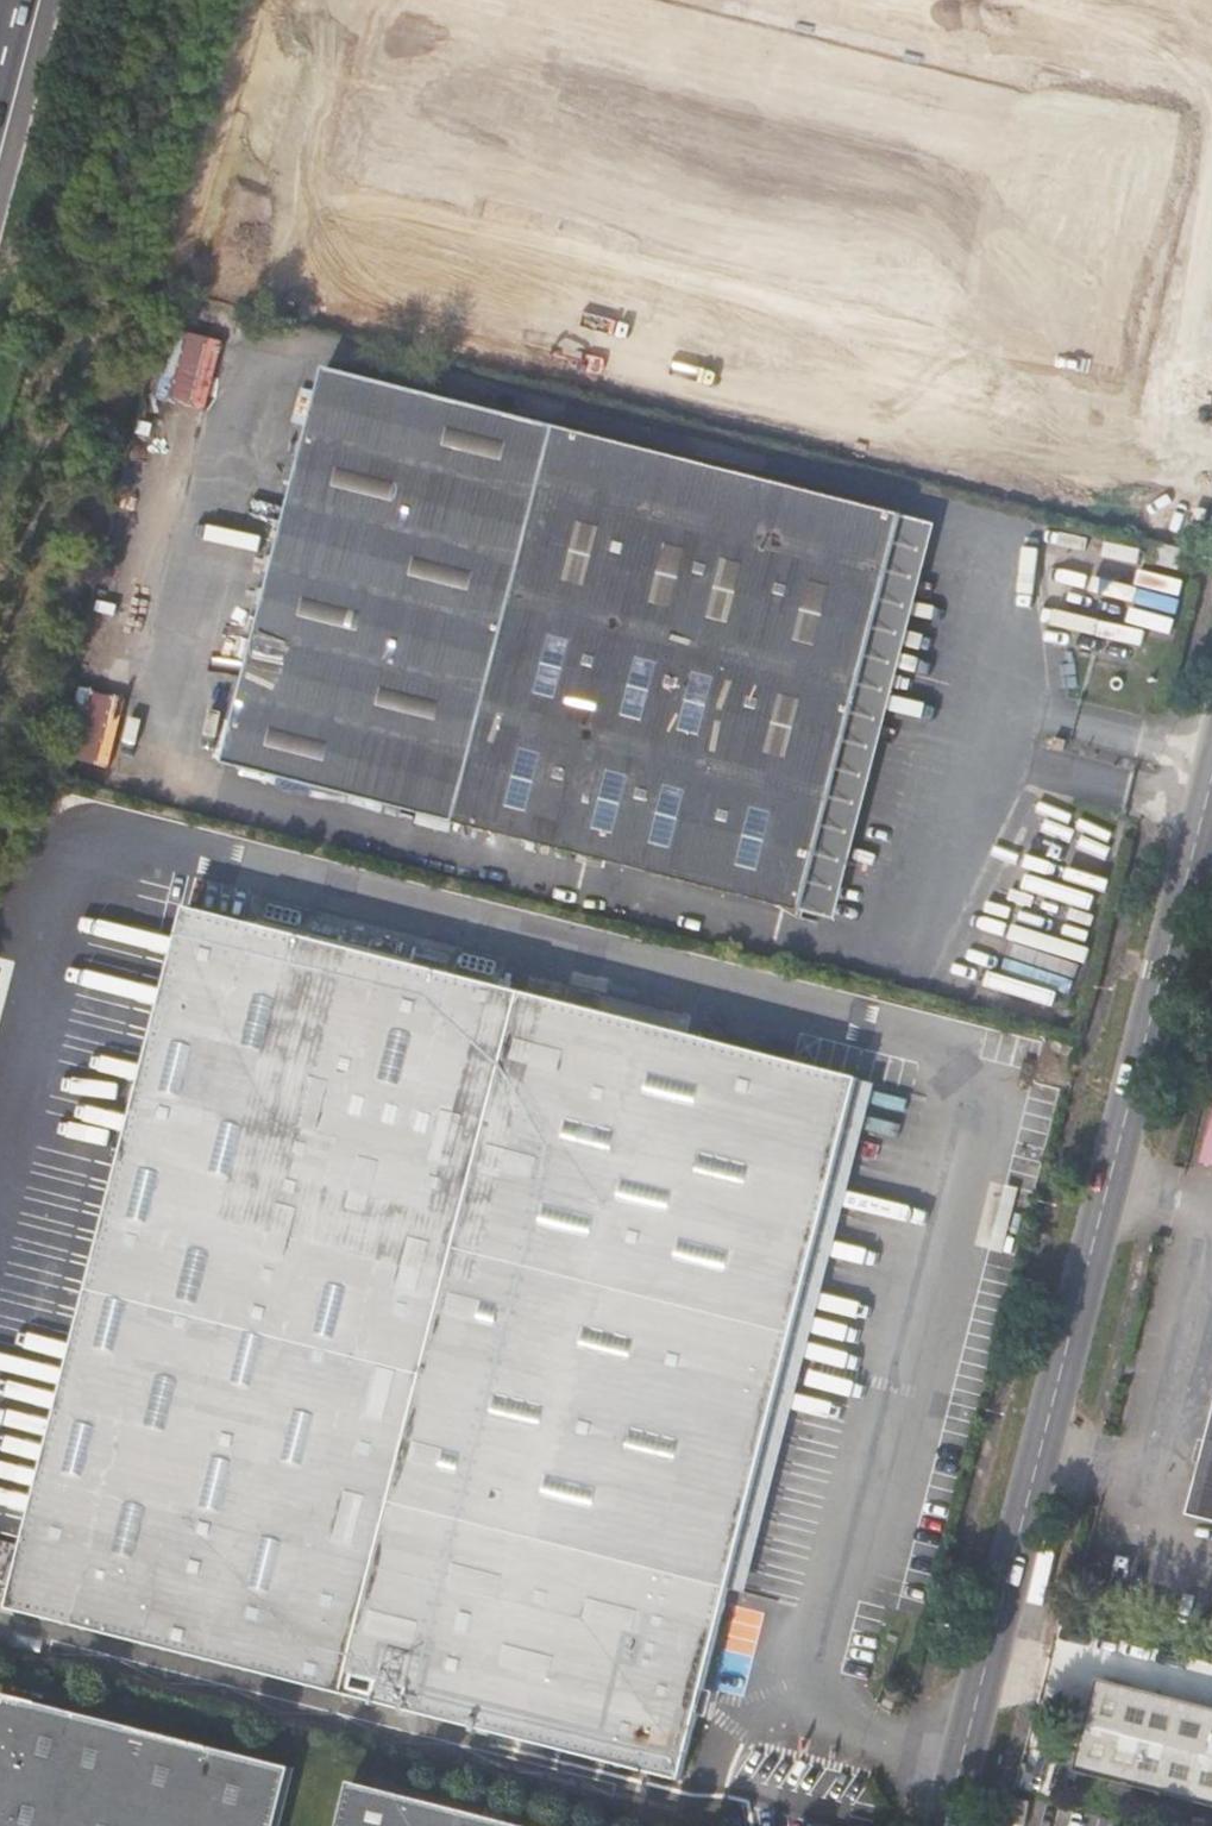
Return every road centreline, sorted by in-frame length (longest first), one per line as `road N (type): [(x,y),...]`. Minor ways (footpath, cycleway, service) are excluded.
road 1 (unclassified): [(1211,774),(944,1825)]

